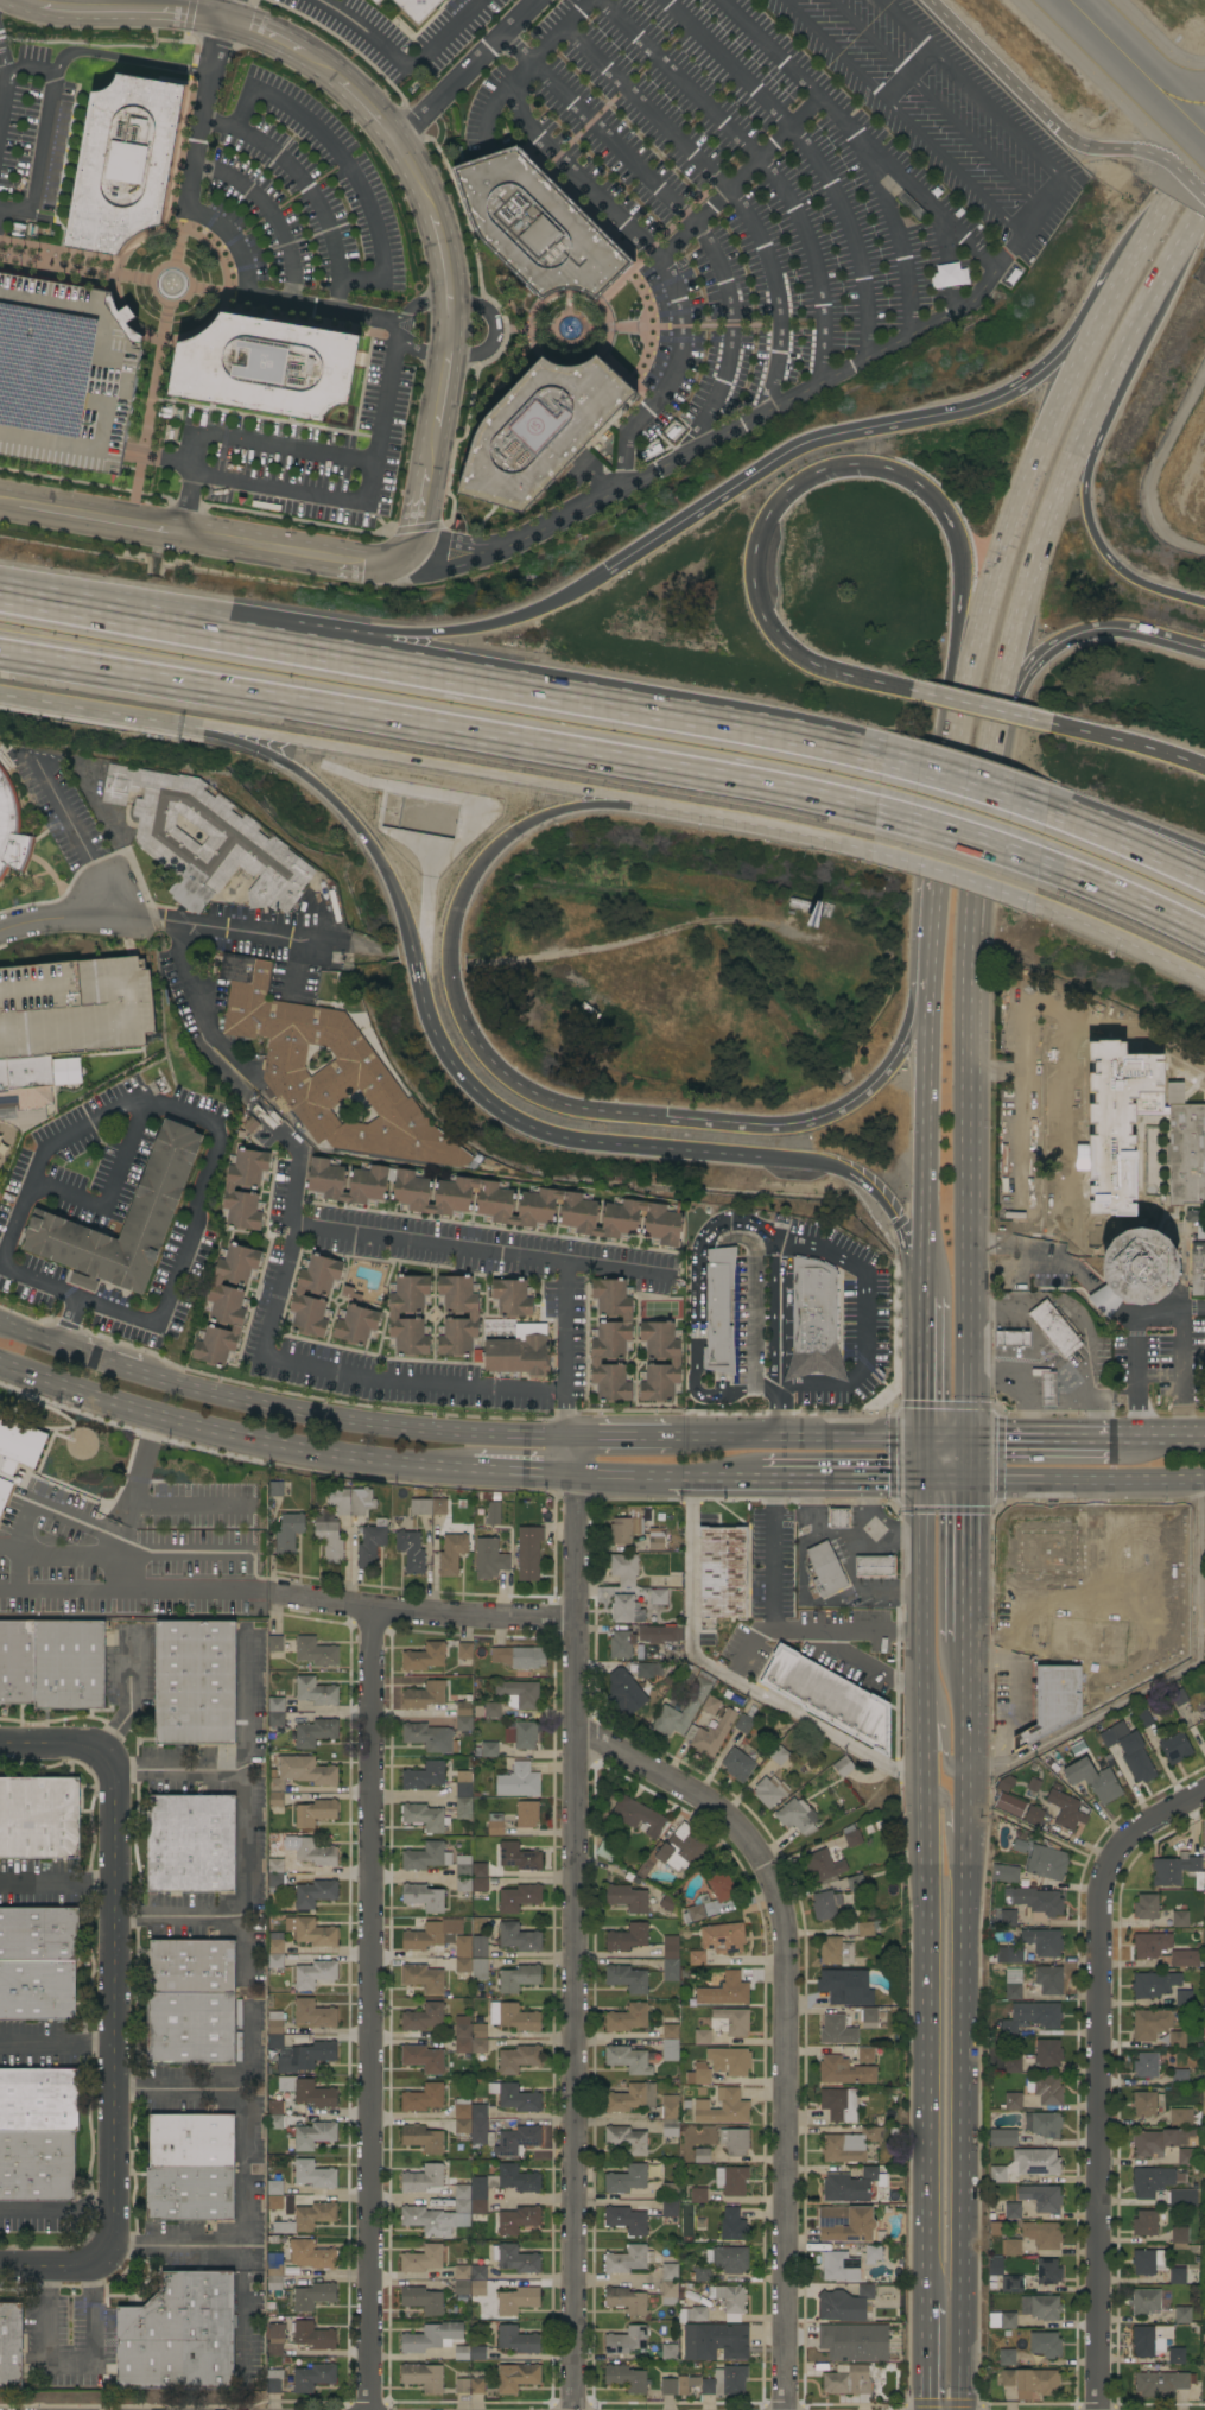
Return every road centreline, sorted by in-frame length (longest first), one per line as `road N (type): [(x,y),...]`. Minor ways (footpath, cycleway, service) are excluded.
road 1 (residential): [(575,2409),(567,1437)]
road 2 (motorway): [(0,650),(852,801)]
road 3 (primary): [(922,1476),(917,1691),(925,1787),(926,2307)]
road 4 (residential): [(372,2409),(372,1609)]
road 5 (residential): [(787,2409),(785,1940),(778,1902),(732,1820),(573,1737)]
road 6 (primary): [(961,2409),(966,1641)]
road 7 (residential): [(1098,2409),(1098,1894),(1105,1866),(1131,1833),(1204,1792)]
road 8 (motorway): [(857,755),(343,660)]
road 9 (primary): [(966,1440),(969,928)]
road 10 (residential): [(114,2247),(107,1762)]
road 11 (motorway): [(414,945),(451,1058),(507,1111),(570,1135),(788,1155)]
road 12 (motorway): [(1036,374),(966,408),(794,446),(604,570)]
road 13 (motorway): [(901,689),(820,667),(776,640),(759,610),(751,565),(769,510),(817,471),(869,464),(922,489)]
road 14 (primary): [(567,1437),(374,1426),(138,1372)]
road 15 (motorway): [(194,722),(616,795)]
road 16 (track): [(870,959),(735,921),(695,921),(462,963)]
road 17 (primary): [(106,1402),(273,1445),(470,1469)]
road 18 (primary): [(1085,354),(990,584),(969,661)]
road 19 (primary): [(997,698),(1023,595),(1104,391)]
road 20 (tertiary): [(397,139),(439,224),(450,292),(450,343),(431,452)]
road 21 (residential): [(278,1593),(456,1617),(573,1622)]
road 22 (motorway): [(290,652),(0,599)]
road 23 (motorway): [(461,1014),(449,955),(469,880),(521,826),(579,806)]
road 24 (primary): [(926,1032),(922,1295)]
road 25 (motorway): [(896,1052),(873,1083),(812,1120),(759,1124),(665,1116)]
road 26 (motorway): [(616,795),(865,845)]
road 27 (motorway): [(665,1116),(534,1093),(494,1065),(461,1014)]
road 28 (primary): [(966,1477),(1204,1480)]
road 29 (primary): [(969,928),(997,698)]
road 30 (motorway): [(286,763),(360,831),(388,876),(414,945)]
road 31 (primary): [(969,661),(934,884)]
road 32 (motorway): [(1065,819),(857,755)]
road 33 (motorway): [(852,801),(1052,863)]
road 34 (tertiary): [(387,563),(363,567),(182,534)]
road 35 (tertiary): [(19,0),(220,19)]
road 36 (motorway): [(0,689),(194,722)]
road 37 (primary): [(1104,391),(1196,218)]
road 38 (motorway): [(865,845),(1045,902)]
road 39 (motorway): [(604,570),(521,616),(430,633)]
road 40 (motorway): [(1204,603),(1140,583),(1114,565),(1092,535),(1084,486)]
road 41 (motorway): [(1045,902),(1204,976)]
road 42 (motorway): [(1040,654),(1072,634),(1111,628),(1204,652)]
road 43 (tertiary): [(182,534),(17,503)]
road 44 (motorway): [(1052,863),(1204,932)]
road 45 (primary): [(966,1641),(966,1477)]
road 46 (primary): [(761,1477),(922,1476)]
road 47 (motorway): [(1054,725),(901,689)]
road 48 (motorway): [(1204,768),(1054,725)]
road 49 (primary): [(934,884),(926,1032)]
road 50 (primary): [(922,1440),(774,1438)]
road 51 (primary): [(1114,1439),(966,1440)]
road 52 (primary): [(922,1295),(922,1440)]
road 53 (motorway): [(788,1155),(846,1169),(895,1224)]
road 54 (tertiary): [(220,19),(335,75)]
road 55 (tertiary): [(431,452),(414,545),(387,563)]
road 56 (primary): [(922,1674),(944,1725),(944,1767),(965,1787)]
road 57 (residential): [(0,2269),(93,2268),(114,2247)]

